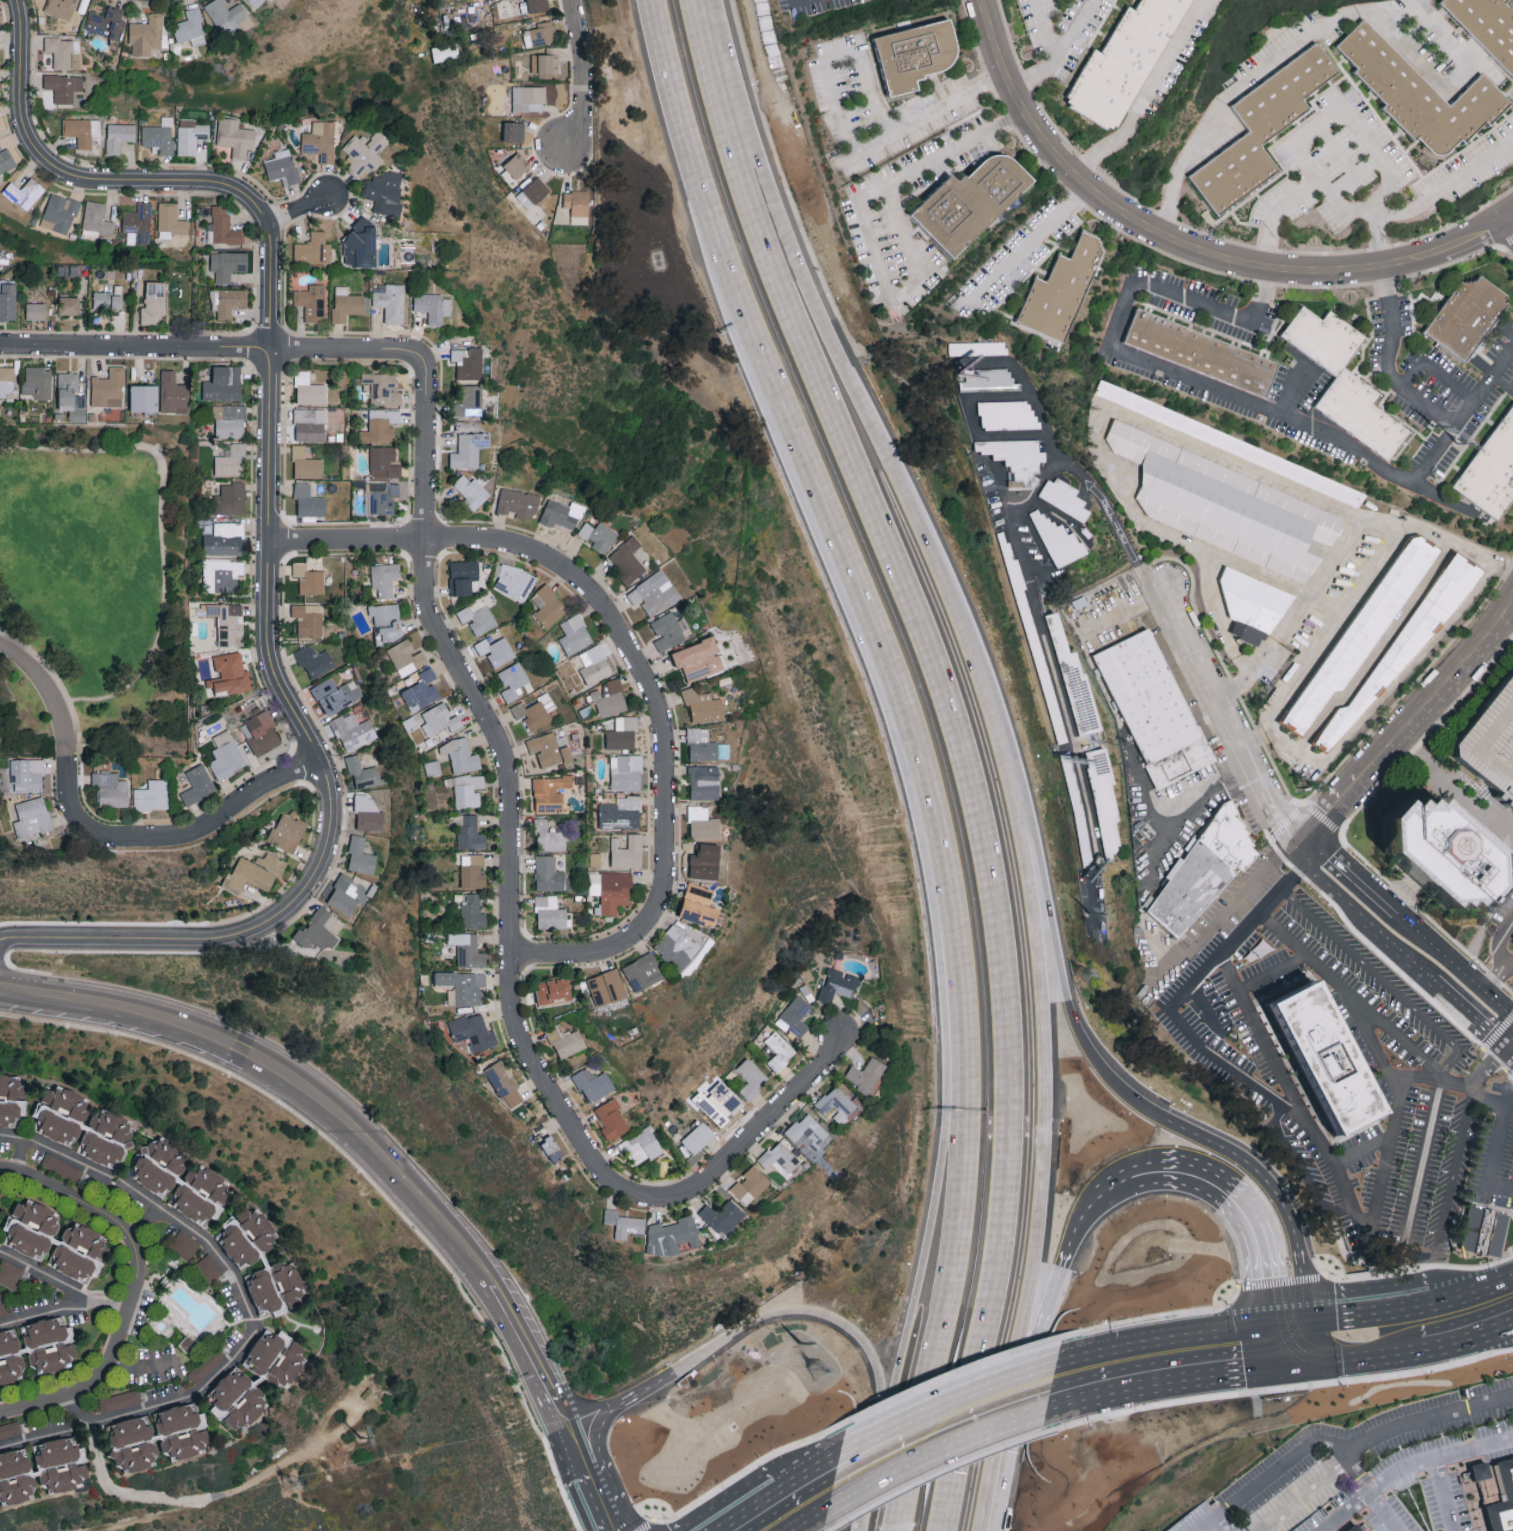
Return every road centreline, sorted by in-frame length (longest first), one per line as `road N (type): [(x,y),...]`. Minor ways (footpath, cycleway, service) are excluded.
road 1 (motorway): [(942,1529),(995,1283),(1009,1152),(1014,1023),(996,851),(943,668),(779,297),(719,88)]
road 2 (residential): [(0,939),(215,937),(245,929),(304,886),(322,854),(331,795),(271,664),(267,636),(274,235),(254,199),(230,186),(86,180),(56,168),(23,119),(19,0)]
road 3 (residential): [(839,1038),(706,1186),(661,1202),(611,1183),(528,1052),(514,1003),(514,788),(505,755),(431,620),(427,593),(427,367)]
road 4 (tertiary): [(610,1530),(520,1329),(466,1248),(360,1134),(284,1074),(222,1042),(0,993)]
road 5 (motorway): [(736,295),(847,546),(930,775),(964,990)]
road 6 (motorway): [(1011,1385),(1042,1209),(1043,1021),(1009,774),(981,671)]
road 7 (motorway): [(981,671),(900,477),(806,297),(719,88)]
road 8 (motorway): [(964,990),(952,1288),(899,1530)]
road 9 (residential): [(514,957),(604,958),(635,940),(658,913),(666,882),(661,711),(606,611),(559,566)]
road 10 (motorway): [(1168,1113),(1110,1068),(1085,1031),(981,671)]
road 11 (residential): [(0,642),(30,666),(64,714),(67,793),(79,822),(101,838),(175,836),(210,823),(260,782),(319,760)]
road 12 (motorway): [(964,990),(927,1251),(884,1433)]
road 13 (residential): [(0,343),(383,347),(412,352),(427,367)]
road 14 (tertiary): [(1128,213),(1218,257),(1344,275),(1450,254),(1512,217)]
road 15 (residential): [(0,1420),(83,1395),(103,1376),(136,1283),(131,1253),(106,1222),(30,1184),(0,1178)]
road 16 (motorway): [(770,1477),(685,1518),(655,1515),(625,1490),(614,1460),(619,1430),(631,1408),(695,1360)]
road 17 (tertiary): [(1305,846),(1512,605)]
road 18 (motorway): [(651,0),(736,295)]
road 19 (residential): [(268,538),(424,536),(514,546),(559,566)]
road 20 (motorway): [(713,1350),(784,1315),(834,1318),(872,1351),(882,1376),(884,1433)]
road 21 (tertiary): [(1128,213),(1050,137),(1022,93),(988,0)]
road 22 (motorway): [(1130,1181),(1186,1176),(1244,1212),(1280,1335)]
road 23 (trunk): [(1280,1335),(1050,1372)]
road 24 (trunk): [(1042,1407),(1088,1383),(1266,1351)]
road 25 (motorway): [(1011,1385),(1074,1236),(1101,1199)]
road 26 (motorway): [(1294,1233),(1271,1188),(1247,1164),(1168,1113)]
road 27 (motorway): [(566,1431),(713,1350)]
road 28 (trunk): [(1050,1372),(895,1430)]
road 29 (tertiary): [(1512,1020),(1394,913)]
road 30 (trunk): [(1434,1309),(1280,1335)]
road 31 (residential): [(566,149),(582,127),(589,81),(574,0)]
road 32 (trunk): [(828,1504),(967,1433)]
road 33 (motorway): [(981,1530),(1011,1385)]
road 34 (trunk): [(835,1462),(725,1530)]
road 35 (trunk): [(1202,1377),(1328,1365)]
road 36 (trunk): [(1328,1365),(1447,1346)]

